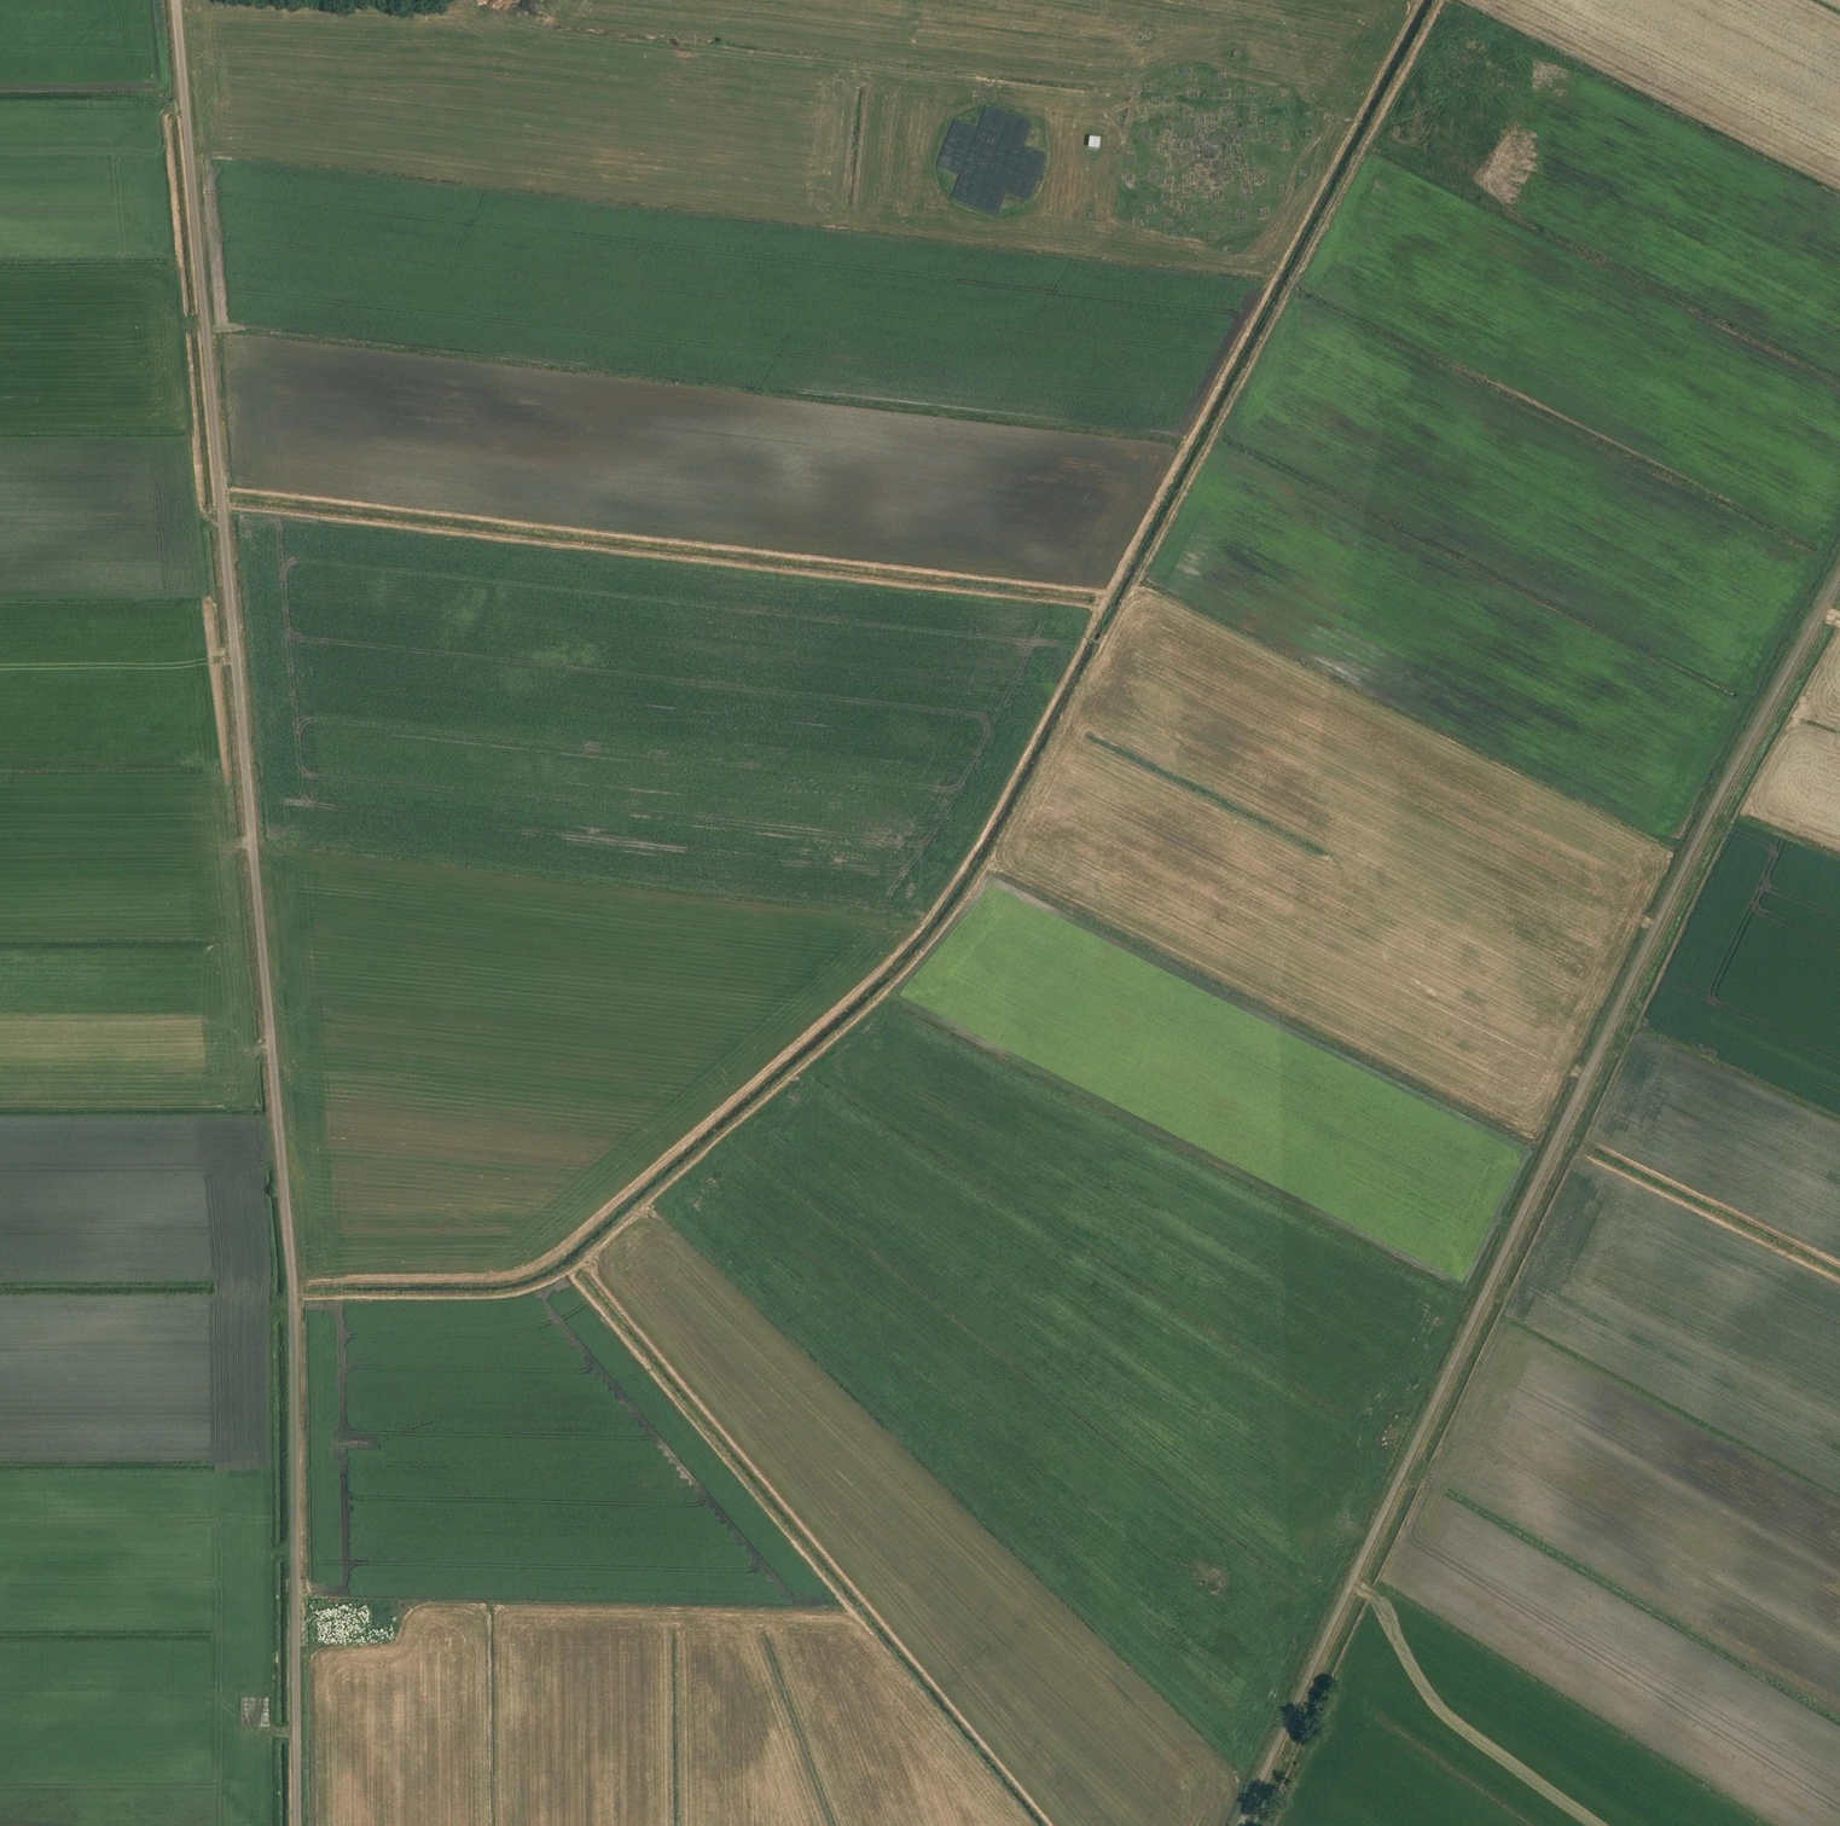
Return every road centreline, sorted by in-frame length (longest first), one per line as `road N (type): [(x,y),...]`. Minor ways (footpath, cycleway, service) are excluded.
road 1 (unclassified): [(296,1825),(293,1319),(174,0)]
road 2 (unclassified): [(1238,1825),(1712,807),(1839,569)]

